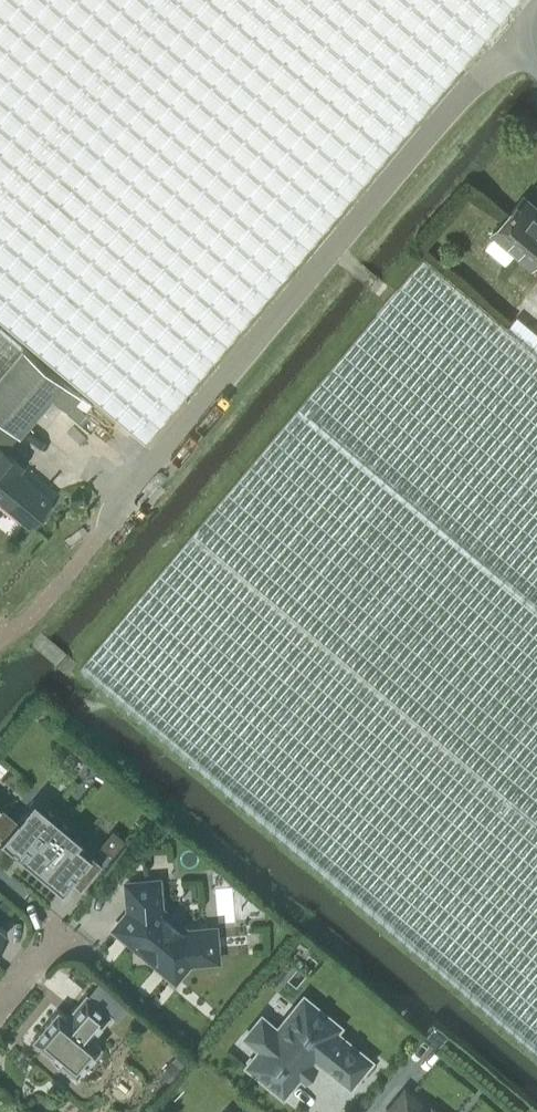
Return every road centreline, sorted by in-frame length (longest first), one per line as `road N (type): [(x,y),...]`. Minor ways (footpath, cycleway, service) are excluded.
road 1 (unclassified): [(536,64),(507,44),(120,506)]

